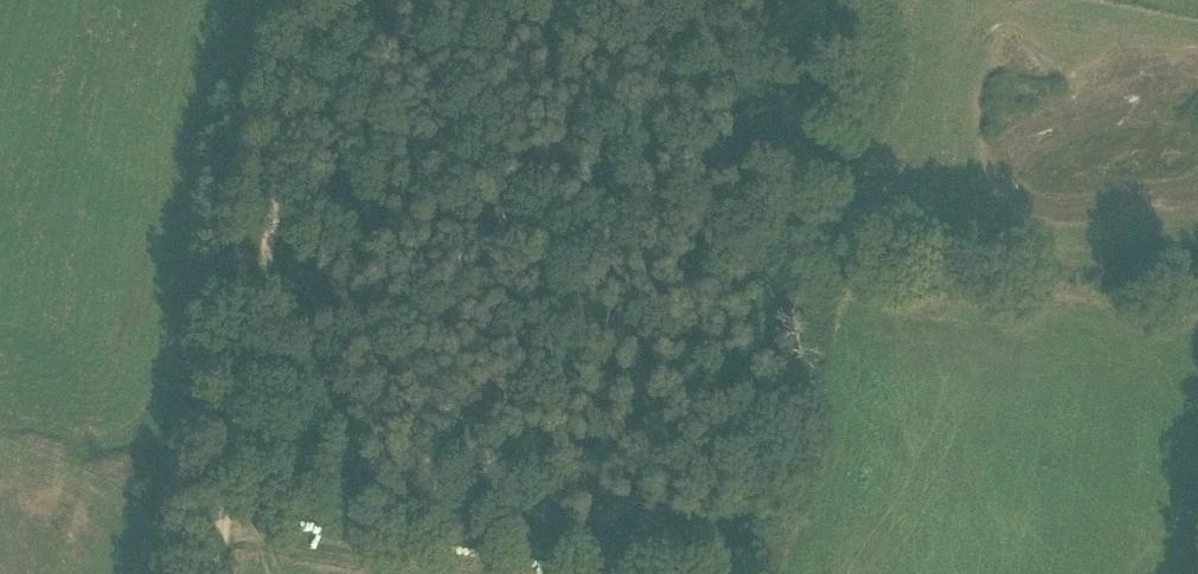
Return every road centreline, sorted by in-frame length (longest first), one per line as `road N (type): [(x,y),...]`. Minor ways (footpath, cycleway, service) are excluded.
road 1 (track): [(215,573),(311,0)]
road 2 (track): [(831,0),(788,264)]

